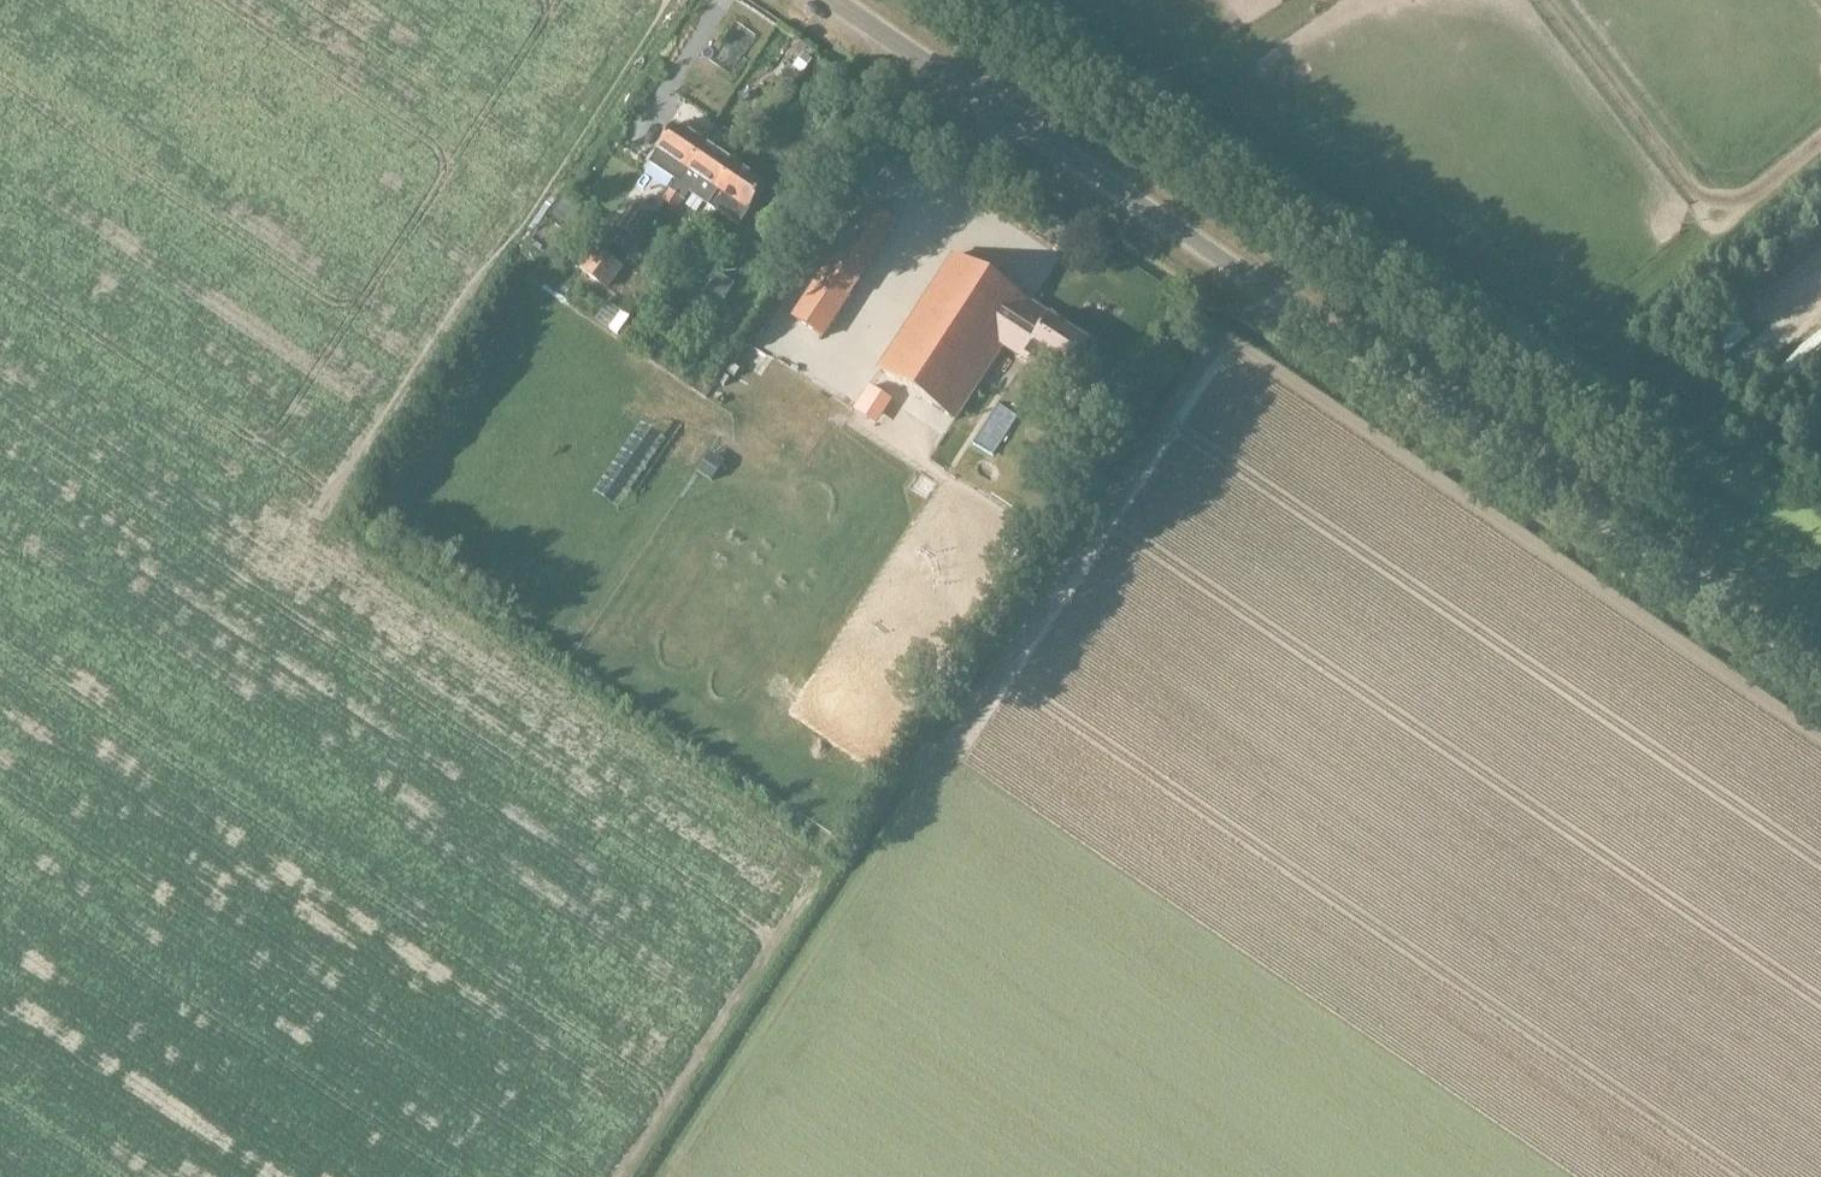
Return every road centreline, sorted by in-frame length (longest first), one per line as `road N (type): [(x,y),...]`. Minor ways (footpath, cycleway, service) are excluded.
road 1 (unclassified): [(1820,665),(835,0)]

